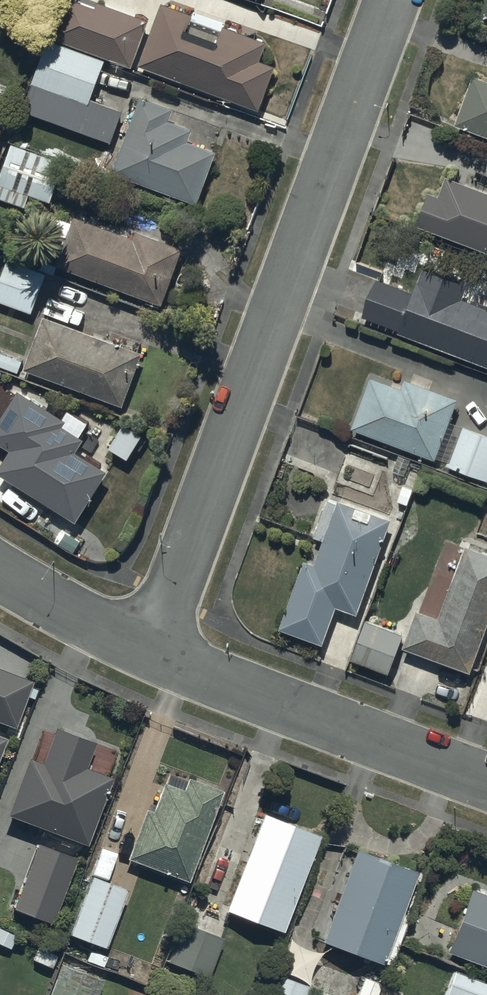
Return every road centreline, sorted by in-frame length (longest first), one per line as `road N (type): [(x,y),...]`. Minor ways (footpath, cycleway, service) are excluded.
road 1 (residential): [(149,649),(392,0)]
road 2 (residential): [(486,779),(149,649)]
road 3 (residential): [(149,649),(0,574)]

